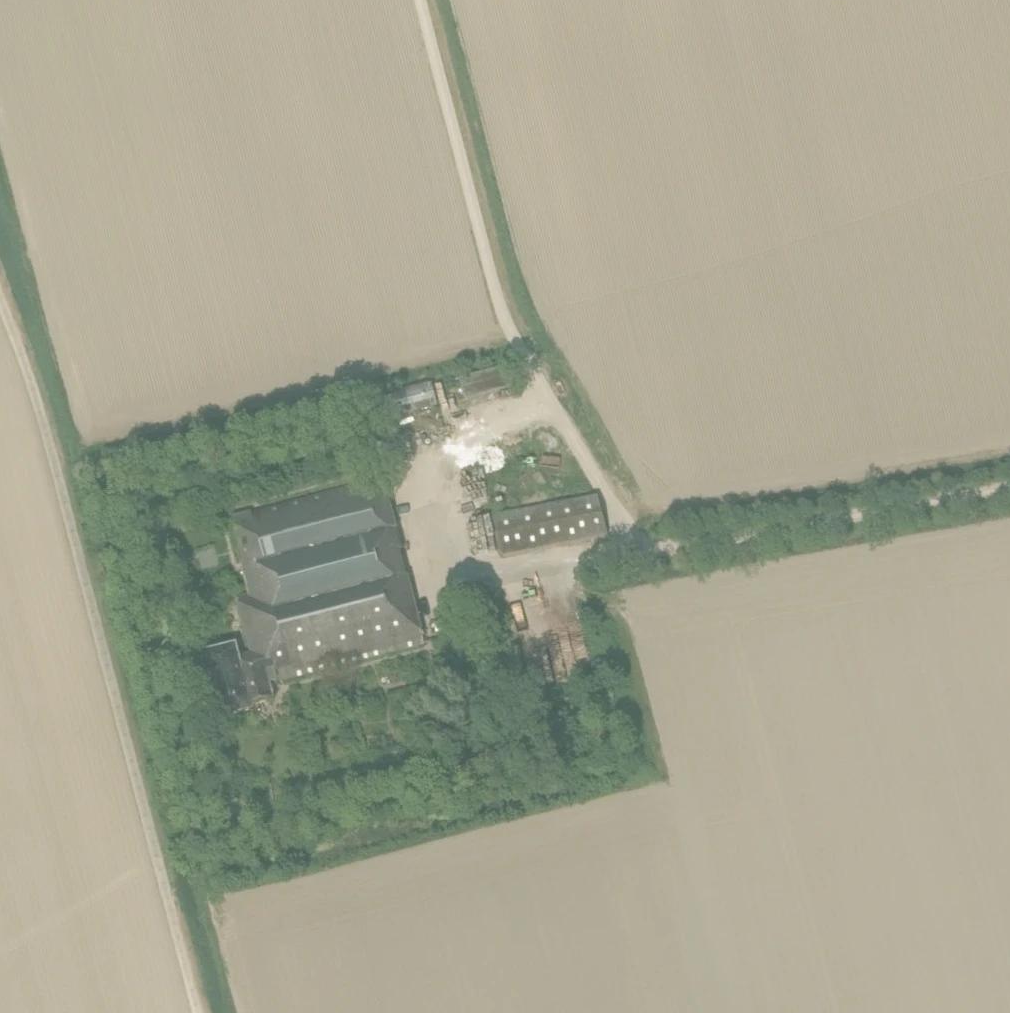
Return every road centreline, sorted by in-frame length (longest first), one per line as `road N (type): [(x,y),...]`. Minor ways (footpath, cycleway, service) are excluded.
road 1 (track): [(1009,481),(662,541),(570,436),(518,343),(428,0)]

